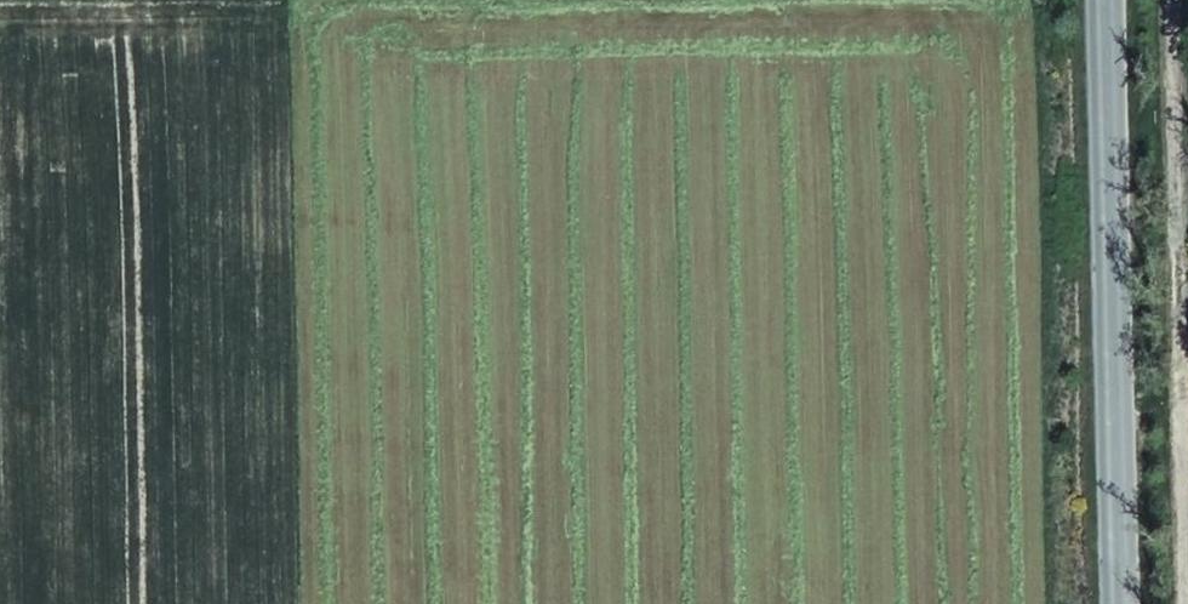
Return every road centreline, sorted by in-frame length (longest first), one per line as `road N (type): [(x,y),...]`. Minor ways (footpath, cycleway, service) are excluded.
road 1 (unclassified): [(1106,0),(1120,603)]

